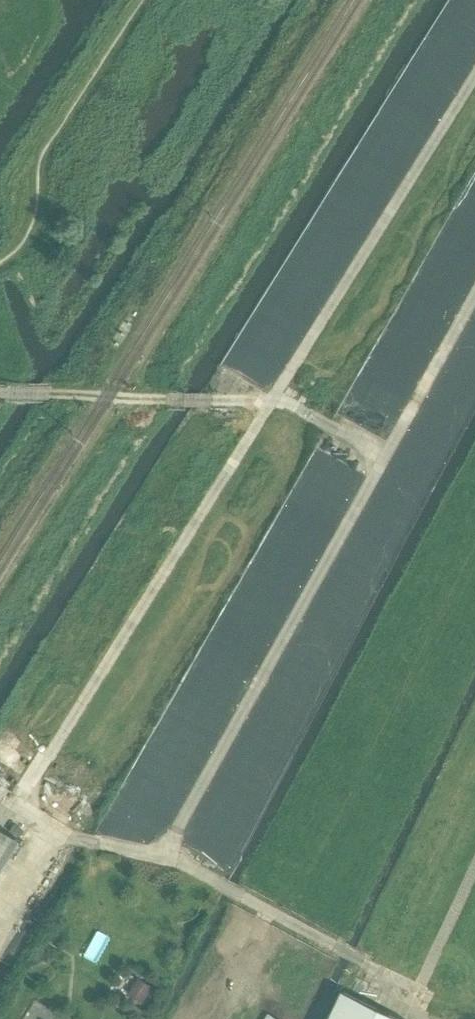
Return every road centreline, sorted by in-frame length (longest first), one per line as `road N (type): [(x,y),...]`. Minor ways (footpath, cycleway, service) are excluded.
road 1 (track): [(0,944),(61,834),(163,857),(474,296)]
road 2 (track): [(163,857),(420,991),(474,869)]
road 3 (track): [(383,462),(271,402),(0,393)]
road 4 (track): [(271,402),(474,75)]

